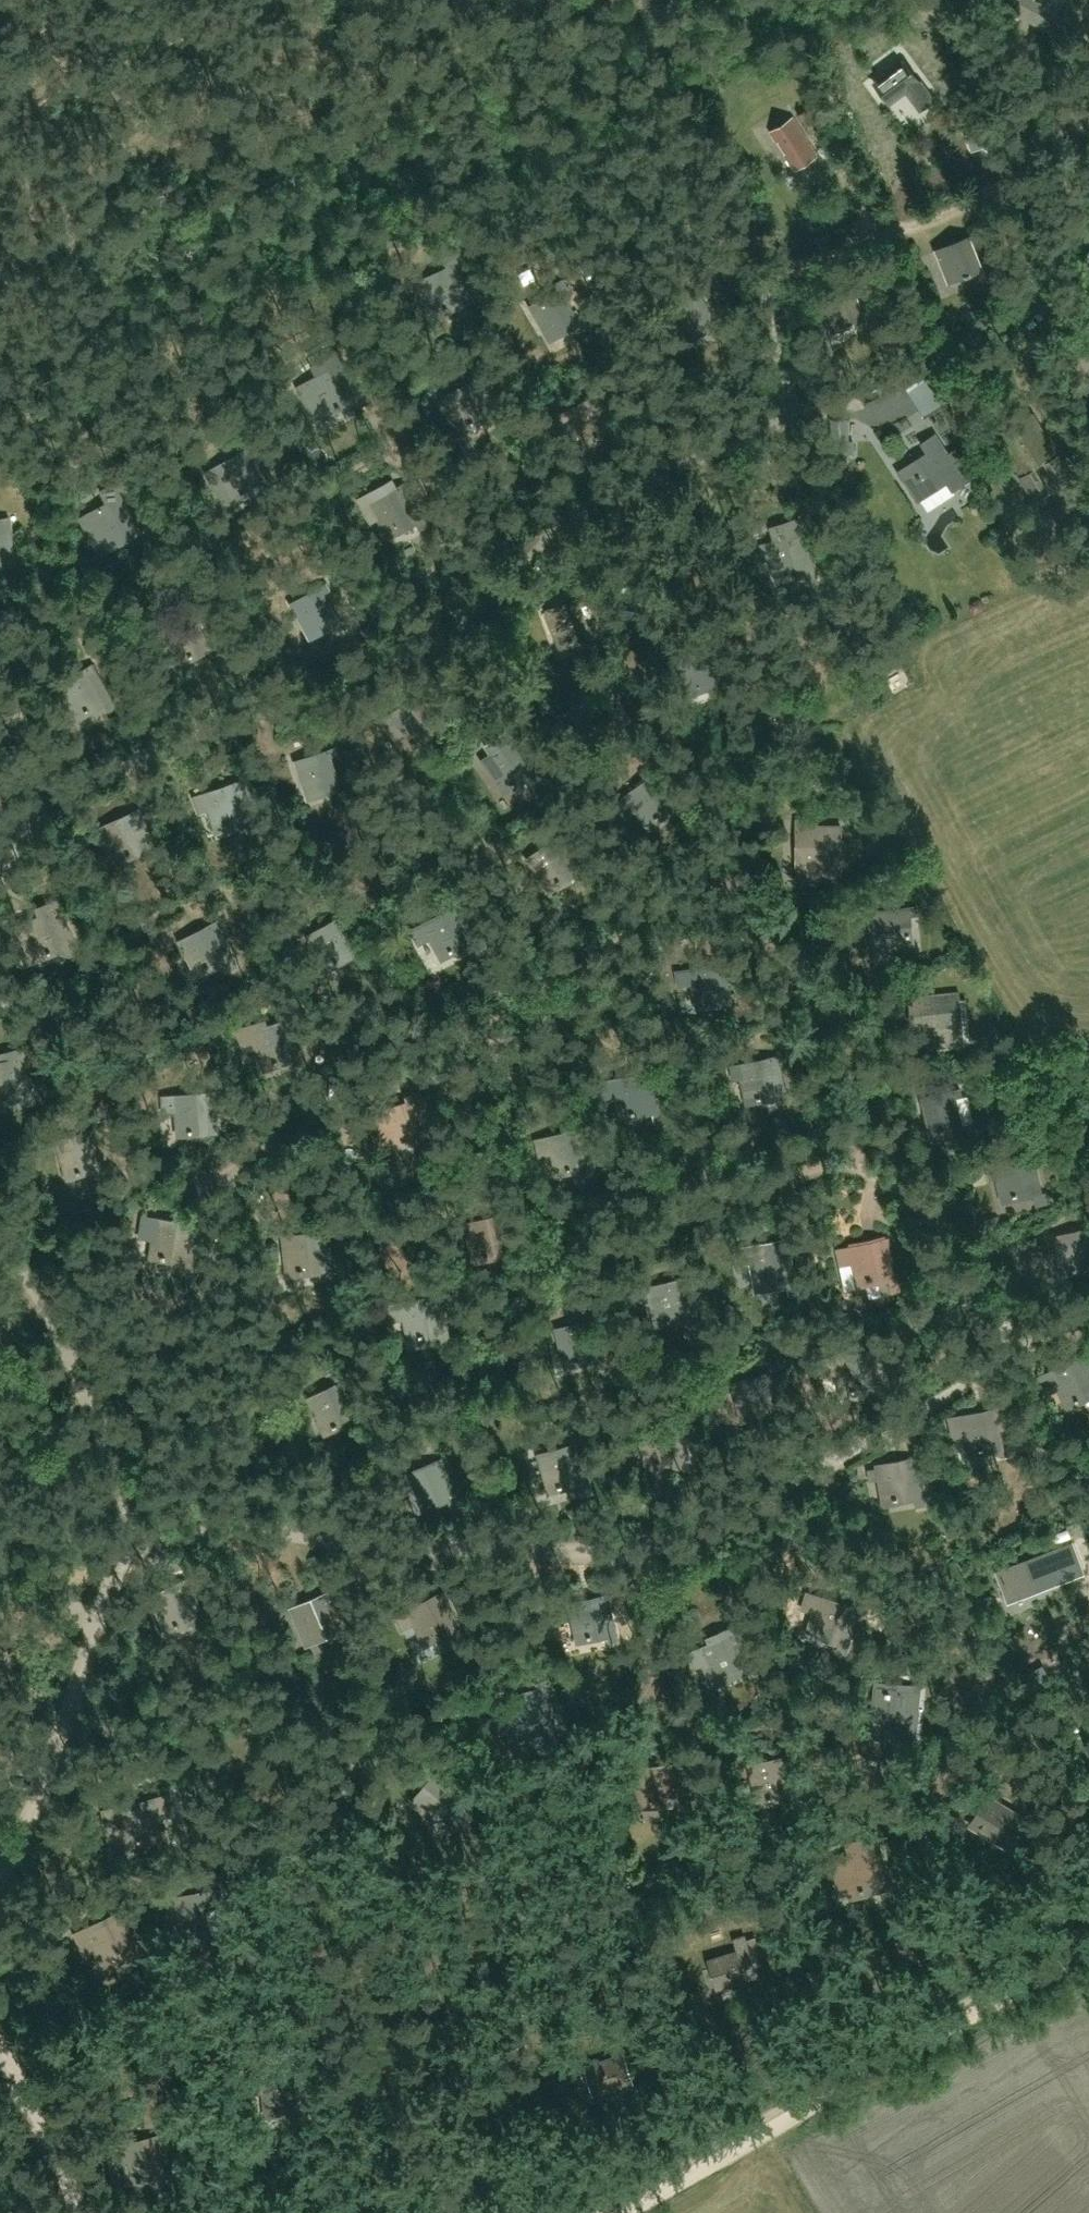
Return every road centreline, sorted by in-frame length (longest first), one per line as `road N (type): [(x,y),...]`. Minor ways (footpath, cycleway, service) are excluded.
road 1 (track): [(0,1881),(137,1529),(282,1527),(640,1545),(752,1509),(1026,1350),(972,1256),(908,1194),(853,1160),(552,1258),(489,1296)]
road 2 (track): [(32,789),(93,750),(461,626),(615,501),(801,411),(752,275),(1015,165),(1079,335)]
road 3 (track): [(0,999),(73,1014),(136,908),(178,883),(230,883),(303,851),(475,829)]
road 4 (track): [(0,640),(384,443),(369,400),(382,334)]
road 5 (track): [(629,2212),(1088,1952)]
road 6 (track): [(73,1014),(151,1177),(199,1194),(258,1170),(346,1115)]
road 7 (track): [(137,1529),(110,1450),(0,1266)]
road 8 (track): [(853,1160),(843,1030),(761,884)]
road 9 (track): [(81,2212),(0,2045)]
road 10 (track): [(0,842),(32,789),(0,686)]

